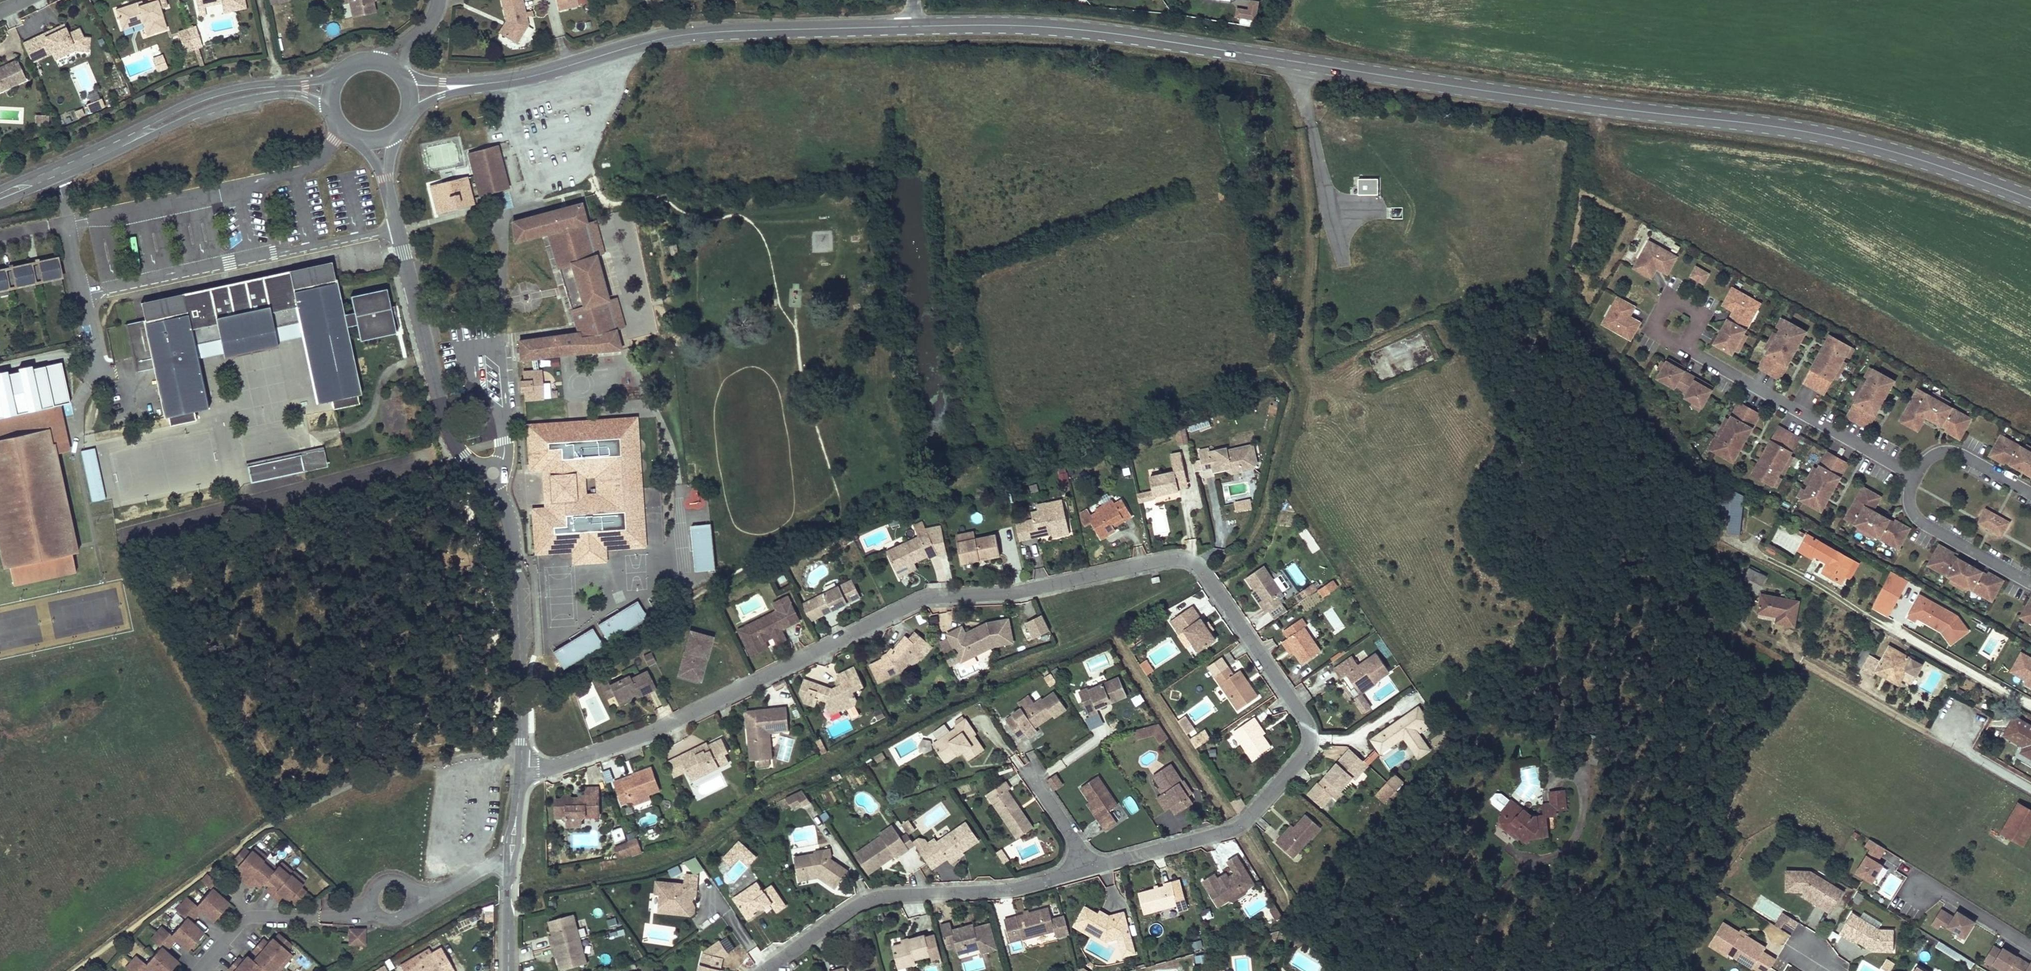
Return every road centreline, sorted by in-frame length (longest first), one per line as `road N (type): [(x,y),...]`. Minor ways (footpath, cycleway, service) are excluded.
road 1 (residential): [(520,767),(552,767),(672,724),(918,602),(1189,559),(1207,574),(1305,716),(1308,743),(1247,822),(1087,869)]
road 2 (unclassified): [(912,26),(1079,30),(1758,123),(1861,143),(2030,200)]
road 3 (residential): [(520,767),(515,517),(447,445),(378,139)]
road 4 (unclassified): [(408,91),(520,79),(699,34),(912,26)]
road 5 (unclassified): [(0,196),(212,101),(280,88),(330,93)]
road 6 (residential): [(1087,869),(1016,889),(867,901),(766,970)]
road 7 (residential): [(371,907),(338,917),(243,921),(192,970)]

